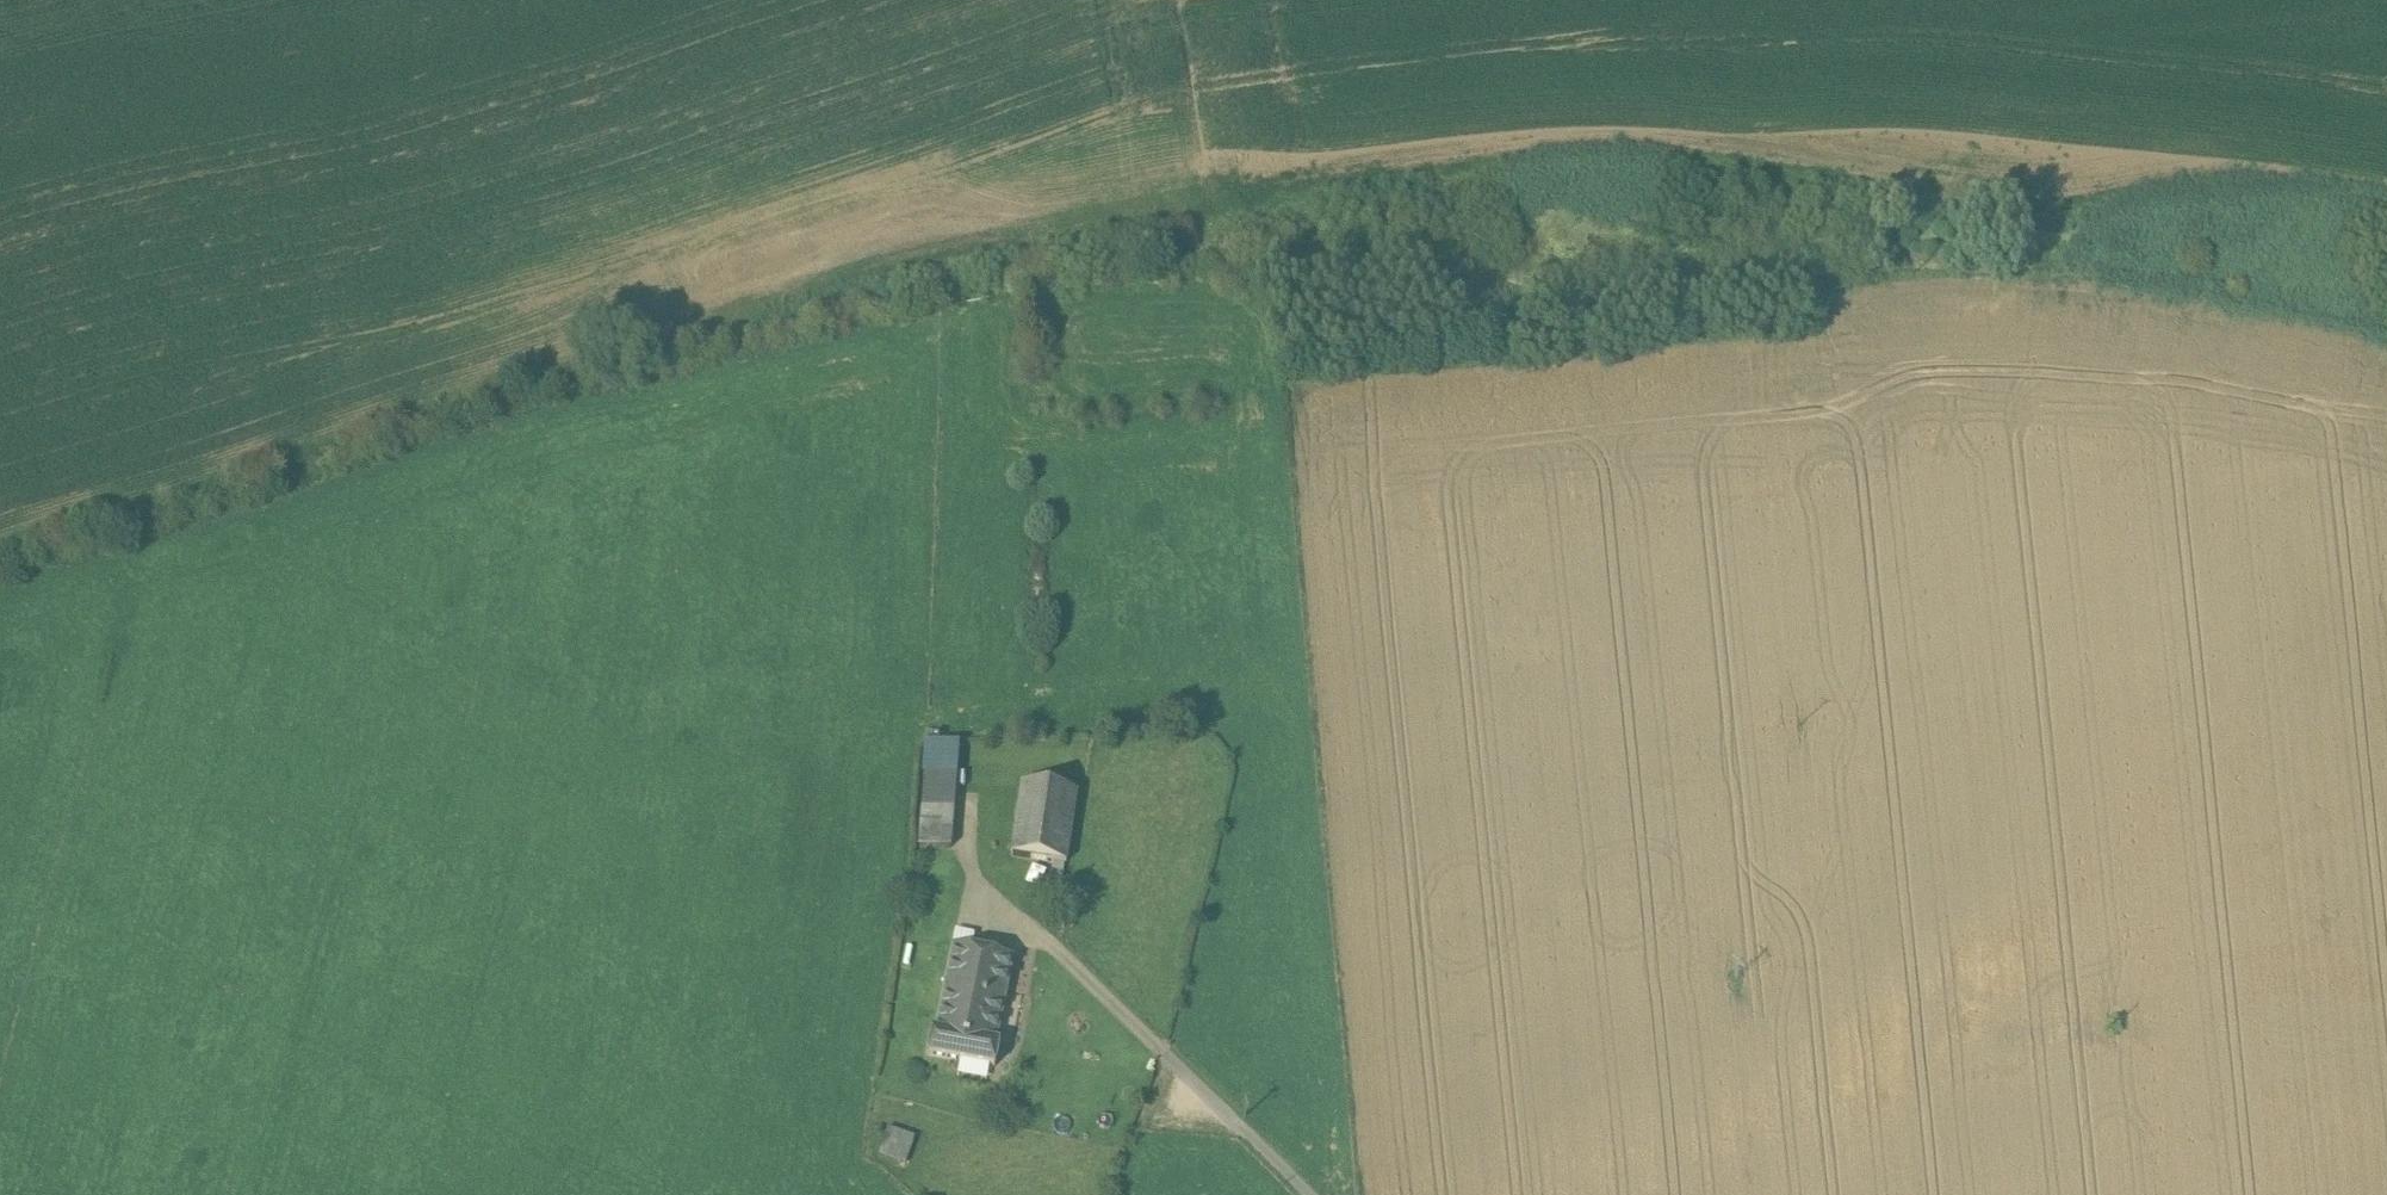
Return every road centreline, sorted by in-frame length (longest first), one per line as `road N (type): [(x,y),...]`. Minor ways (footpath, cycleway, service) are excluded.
road 1 (unclassified): [(1164,1052),(1314,1194)]

